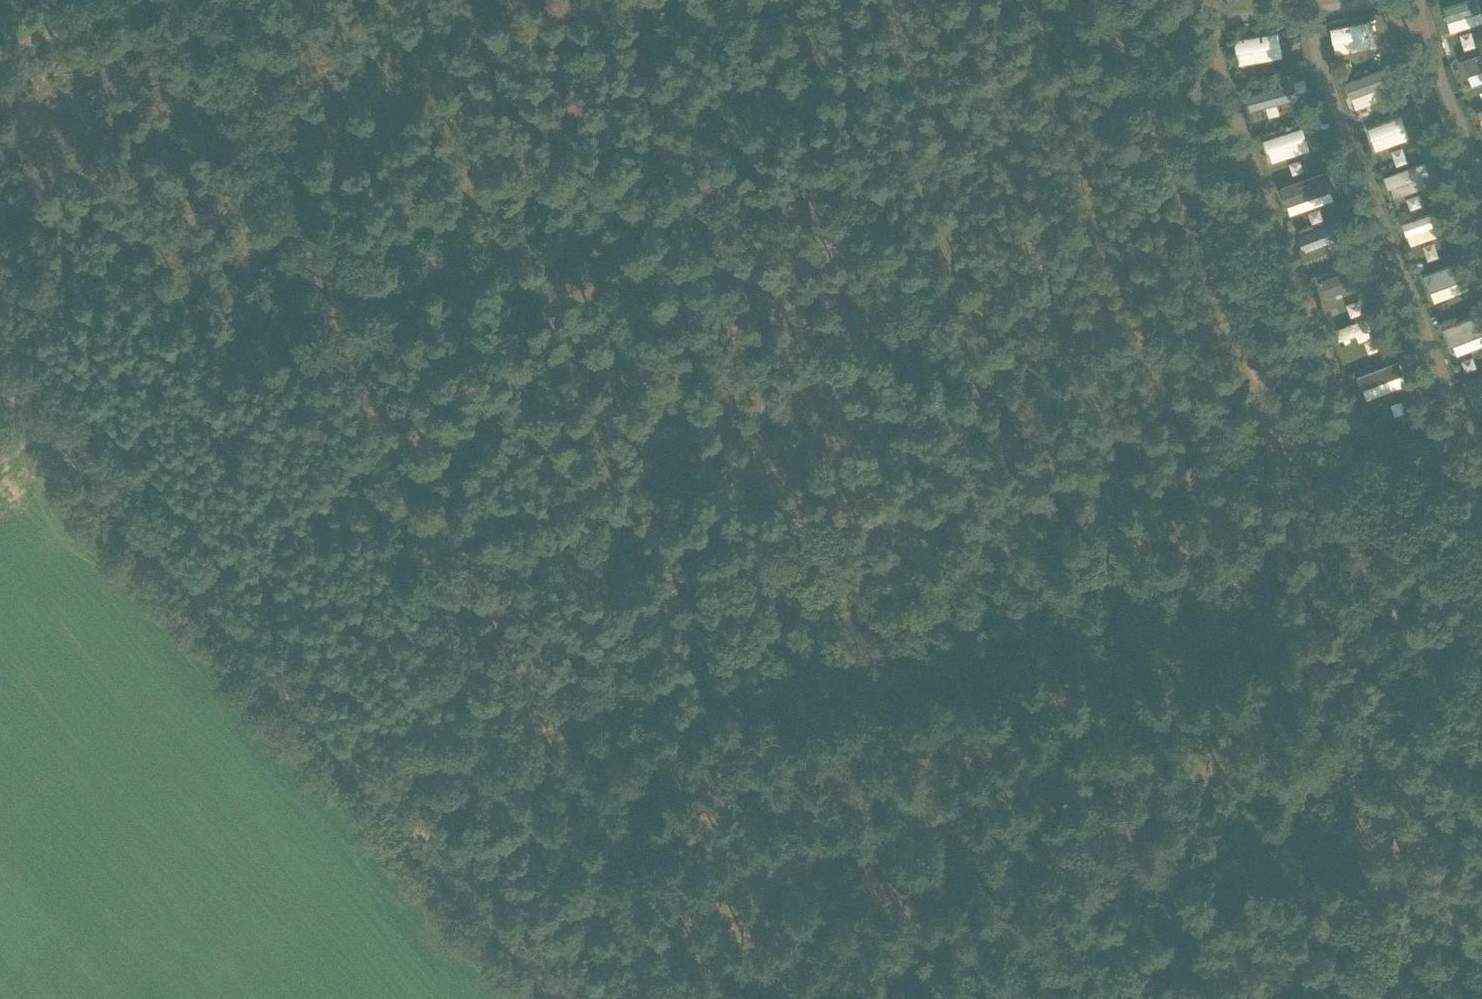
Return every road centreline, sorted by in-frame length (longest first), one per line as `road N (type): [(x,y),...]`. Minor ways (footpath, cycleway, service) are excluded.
road 1 (track): [(0,371),(567,998)]
road 2 (track): [(1481,745),(1288,434),(1234,313),(1132,34)]
road 3 (track): [(140,0),(0,53)]

